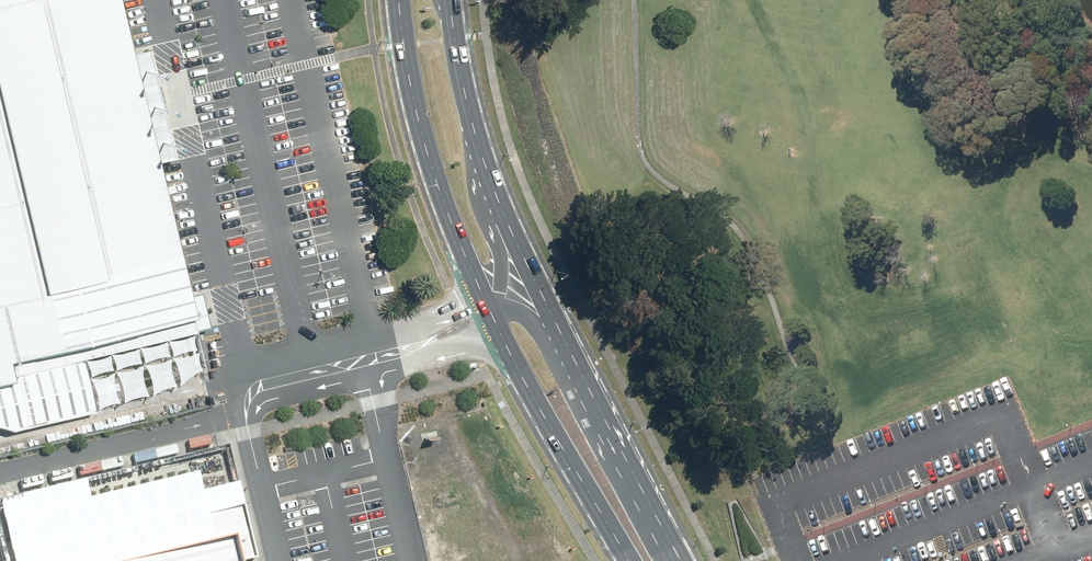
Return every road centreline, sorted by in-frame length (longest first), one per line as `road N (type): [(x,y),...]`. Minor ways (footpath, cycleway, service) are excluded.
road 1 (secondary): [(489,315),(430,168),(398,0)]
road 2 (secondary): [(628,560),(489,315)]
road 3 (secondary): [(561,334),(680,560)]
road 4 (secondary): [(452,0),(462,81),(505,218)]
road 5 (secondary): [(505,218),(561,334)]

